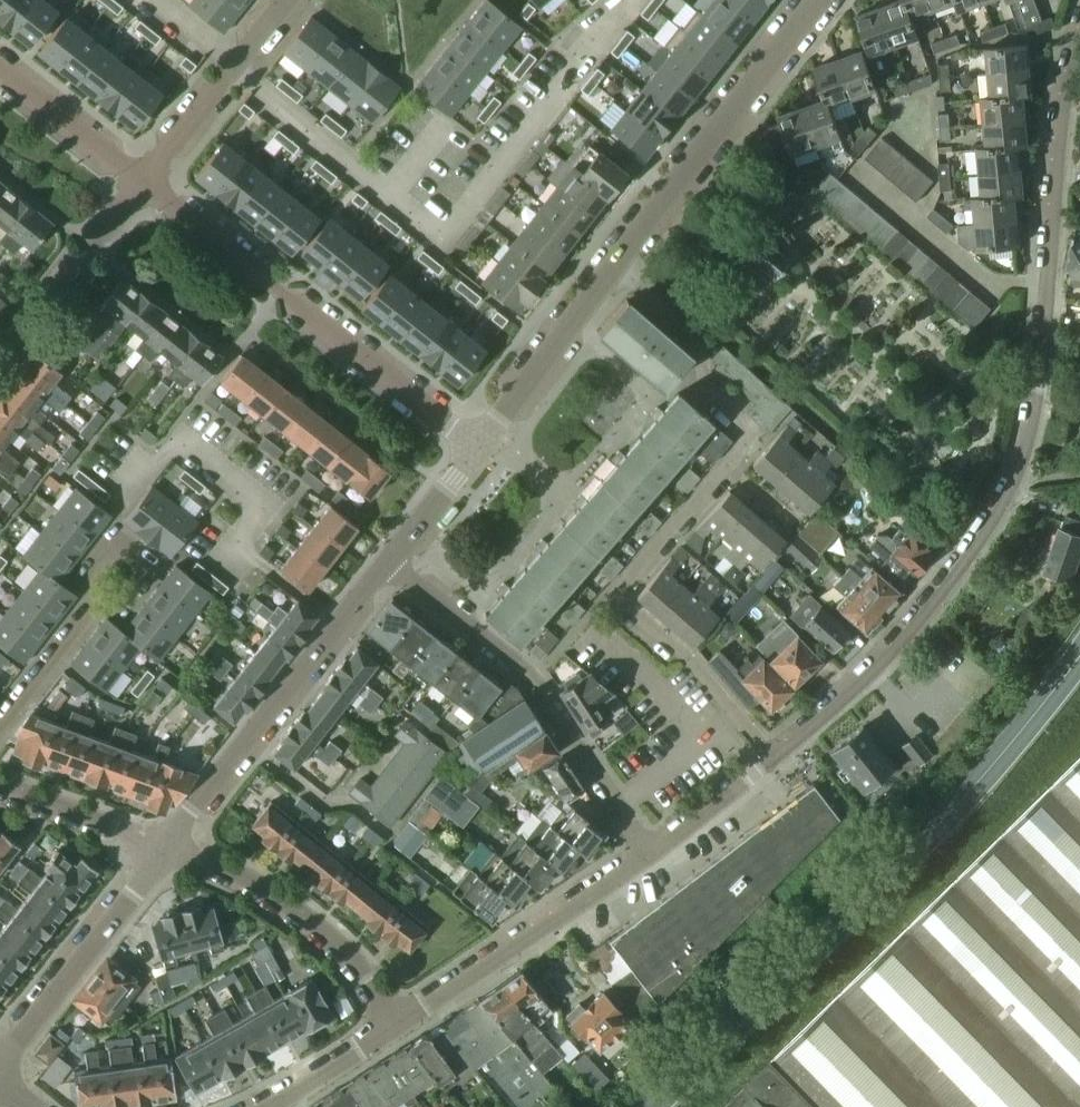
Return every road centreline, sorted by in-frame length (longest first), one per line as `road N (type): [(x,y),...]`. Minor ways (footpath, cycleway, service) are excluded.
road 1 (residential): [(773,756),(916,623),(972,553),(1010,488),(1047,327),(1064,116),(1079,44)]
road 2 (residential): [(773,756),(688,657),(615,594),(739,451),(744,430),(737,412),(704,383),(692,332),(613,266)]
road 3 (secondary): [(654,1106),(876,890),(1079,659)]
road 4 (residential): [(141,184),(481,449)]
road 5 (residential): [(648,854),(534,677),(386,566)]
road 6 (unclassified): [(169,845),(386,566)]
road 7 (unclassified): [(613,266),(816,0)]
road 8 (residential): [(394,1025),(648,854)]
road 9 (residential): [(394,1025),(343,950),(309,919),(242,874),(169,845)]
road 10 (unclassified): [(0,1063),(169,845)]
road 11 (residential): [(141,184),(287,0)]
road 12 (residential): [(0,362),(141,184)]
road 13 (unclassified): [(481,449),(613,266)]
road 14 (residential): [(0,69),(141,184)]
road 15 (residential): [(169,845),(0,782)]
road 16 (residential): [(98,595),(122,603),(142,577),(141,560),(121,545),(109,547),(87,575),(89,589)]
road 17 (residential): [(0,721),(98,595)]
road 18 (residential): [(648,854),(773,756)]
road 19 (unclassified): [(386,566),(481,449)]
road 20 (residential): [(284,1098),(394,1025)]

